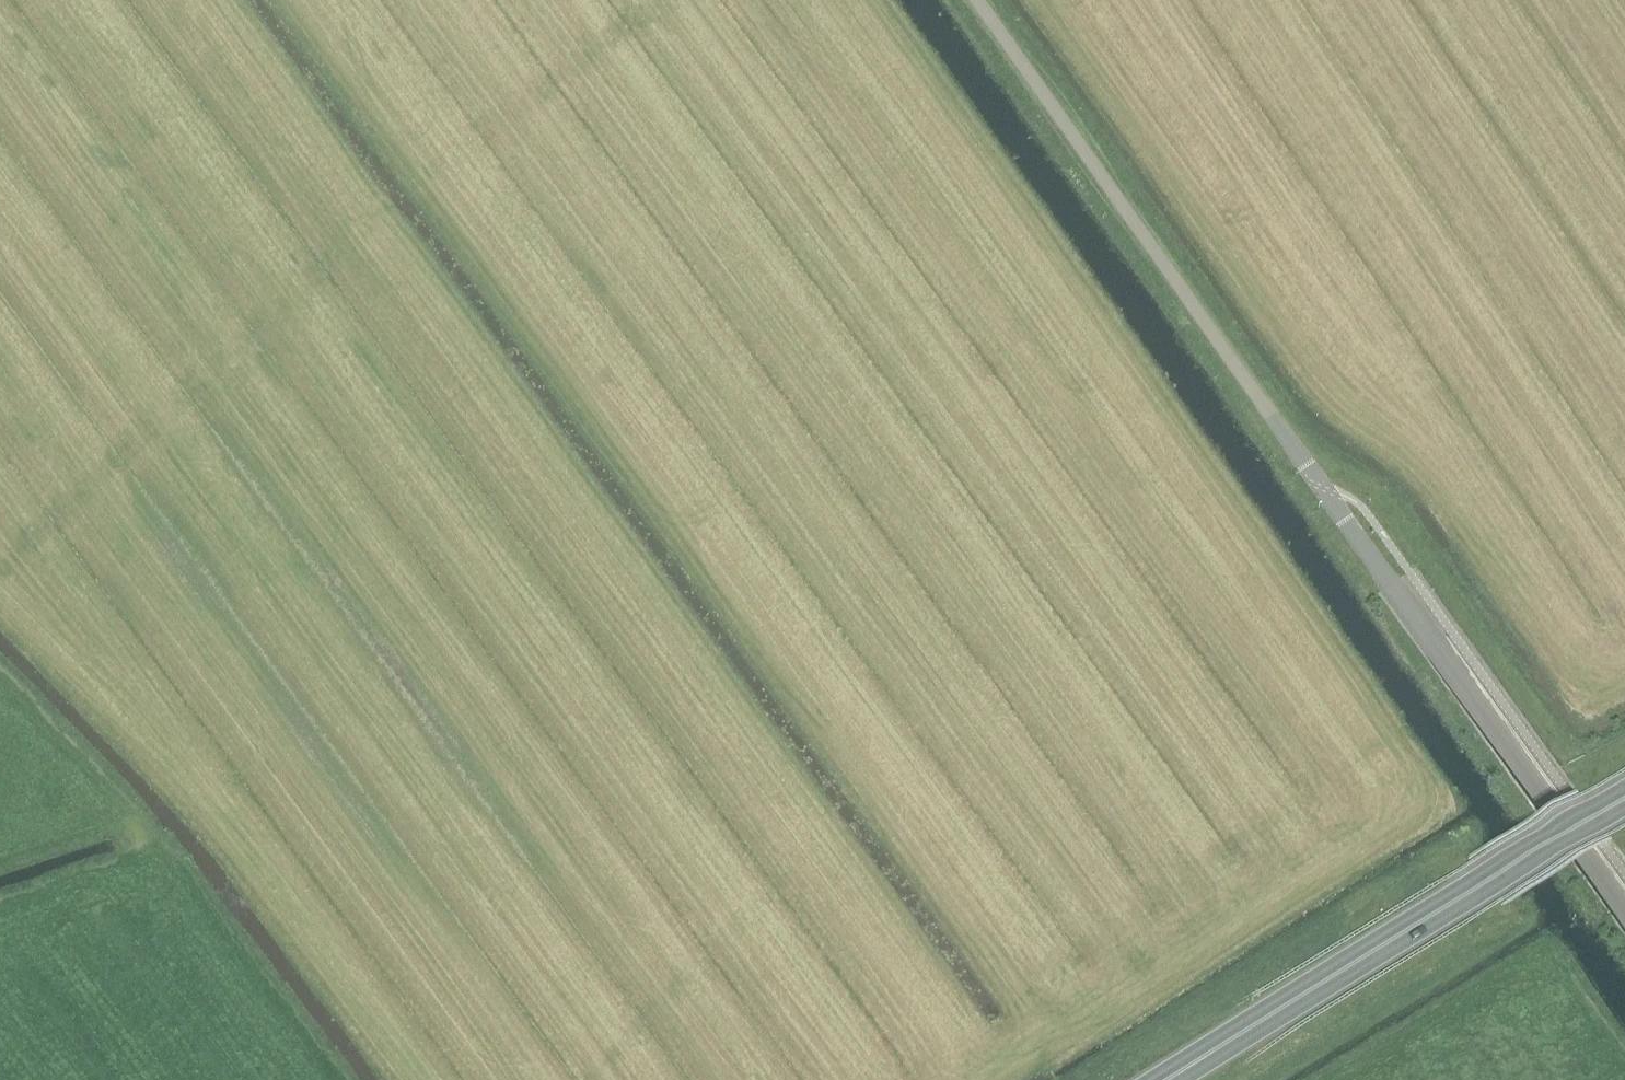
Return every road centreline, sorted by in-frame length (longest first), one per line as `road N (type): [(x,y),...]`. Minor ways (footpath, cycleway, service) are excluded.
road 1 (unclassified): [(1624,918),(977,0)]
road 2 (trunk): [(1172,1079),(1624,799)]

